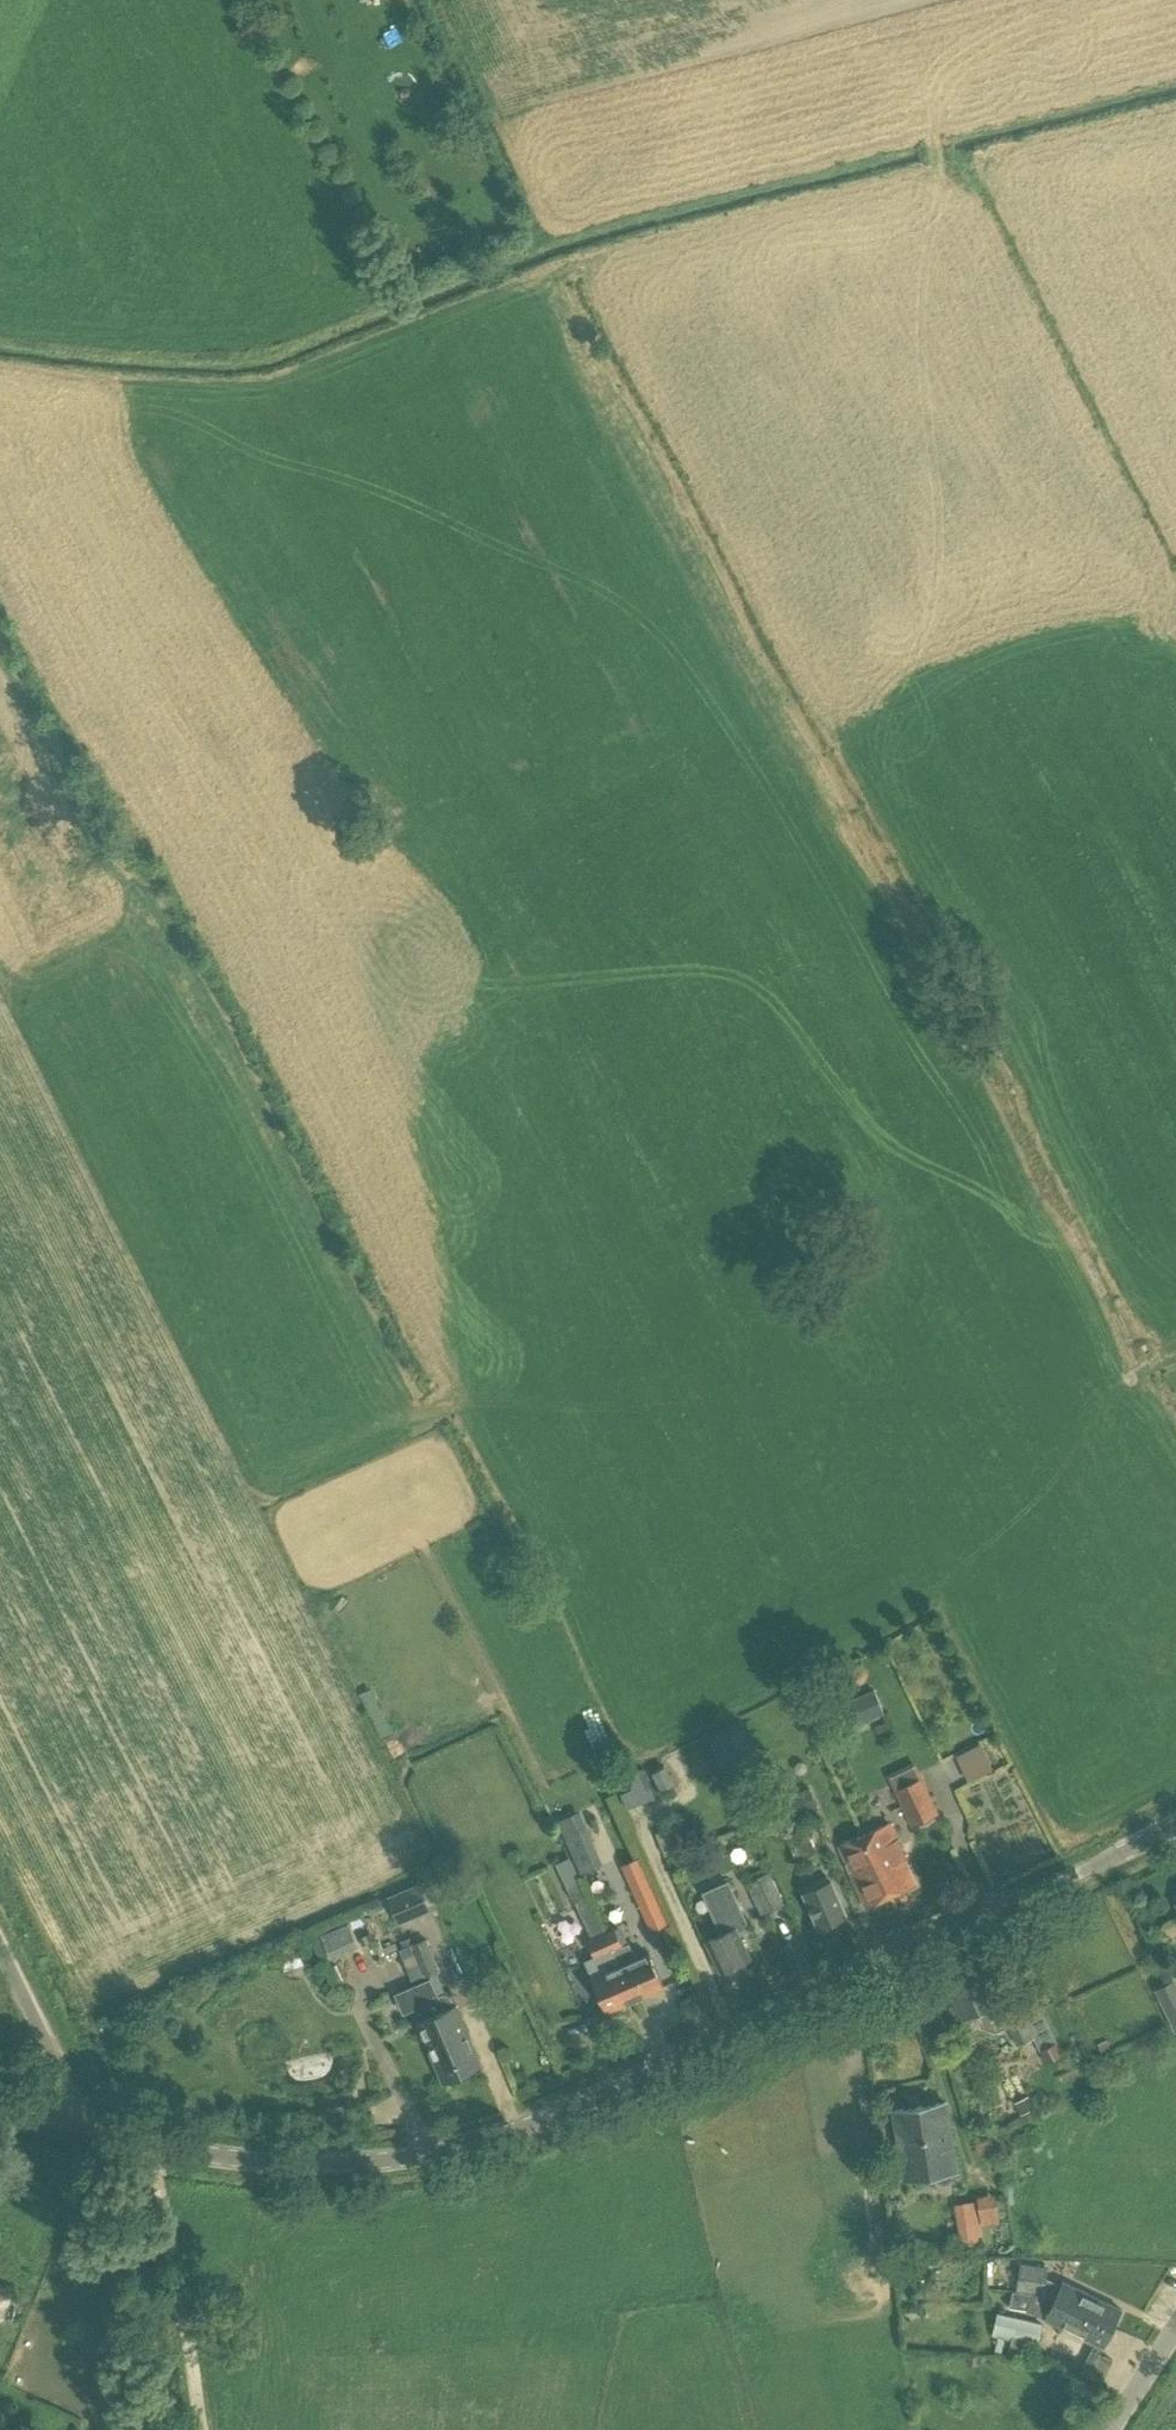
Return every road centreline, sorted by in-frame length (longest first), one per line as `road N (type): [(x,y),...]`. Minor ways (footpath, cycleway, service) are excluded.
road 1 (tertiary): [(1175,1819),(485,2145),(423,2162),(330,2169),(190,2154),(74,2126)]
road 2 (unclassified): [(74,2126),(0,1978)]
road 3 (unclassified): [(1110,2429),(1175,2328)]

